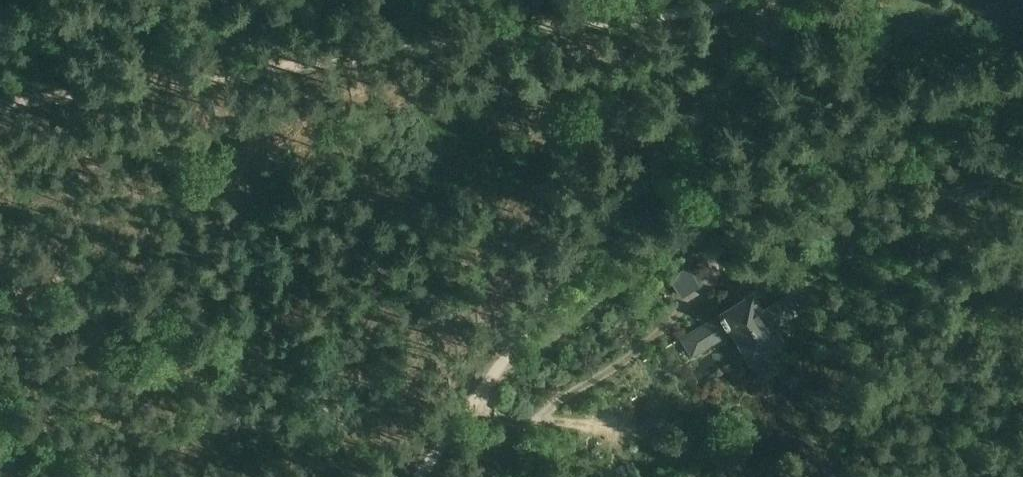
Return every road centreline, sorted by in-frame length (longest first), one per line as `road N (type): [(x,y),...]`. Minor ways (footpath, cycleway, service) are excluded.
road 1 (unclassified): [(735,0),(0,103)]
road 2 (unclassified): [(1022,109),(938,129),(797,184),(647,267),(523,365),(496,372)]
road 3 (unclassified): [(496,372),(788,0)]
road 4 (unclassified): [(419,476),(496,372)]

